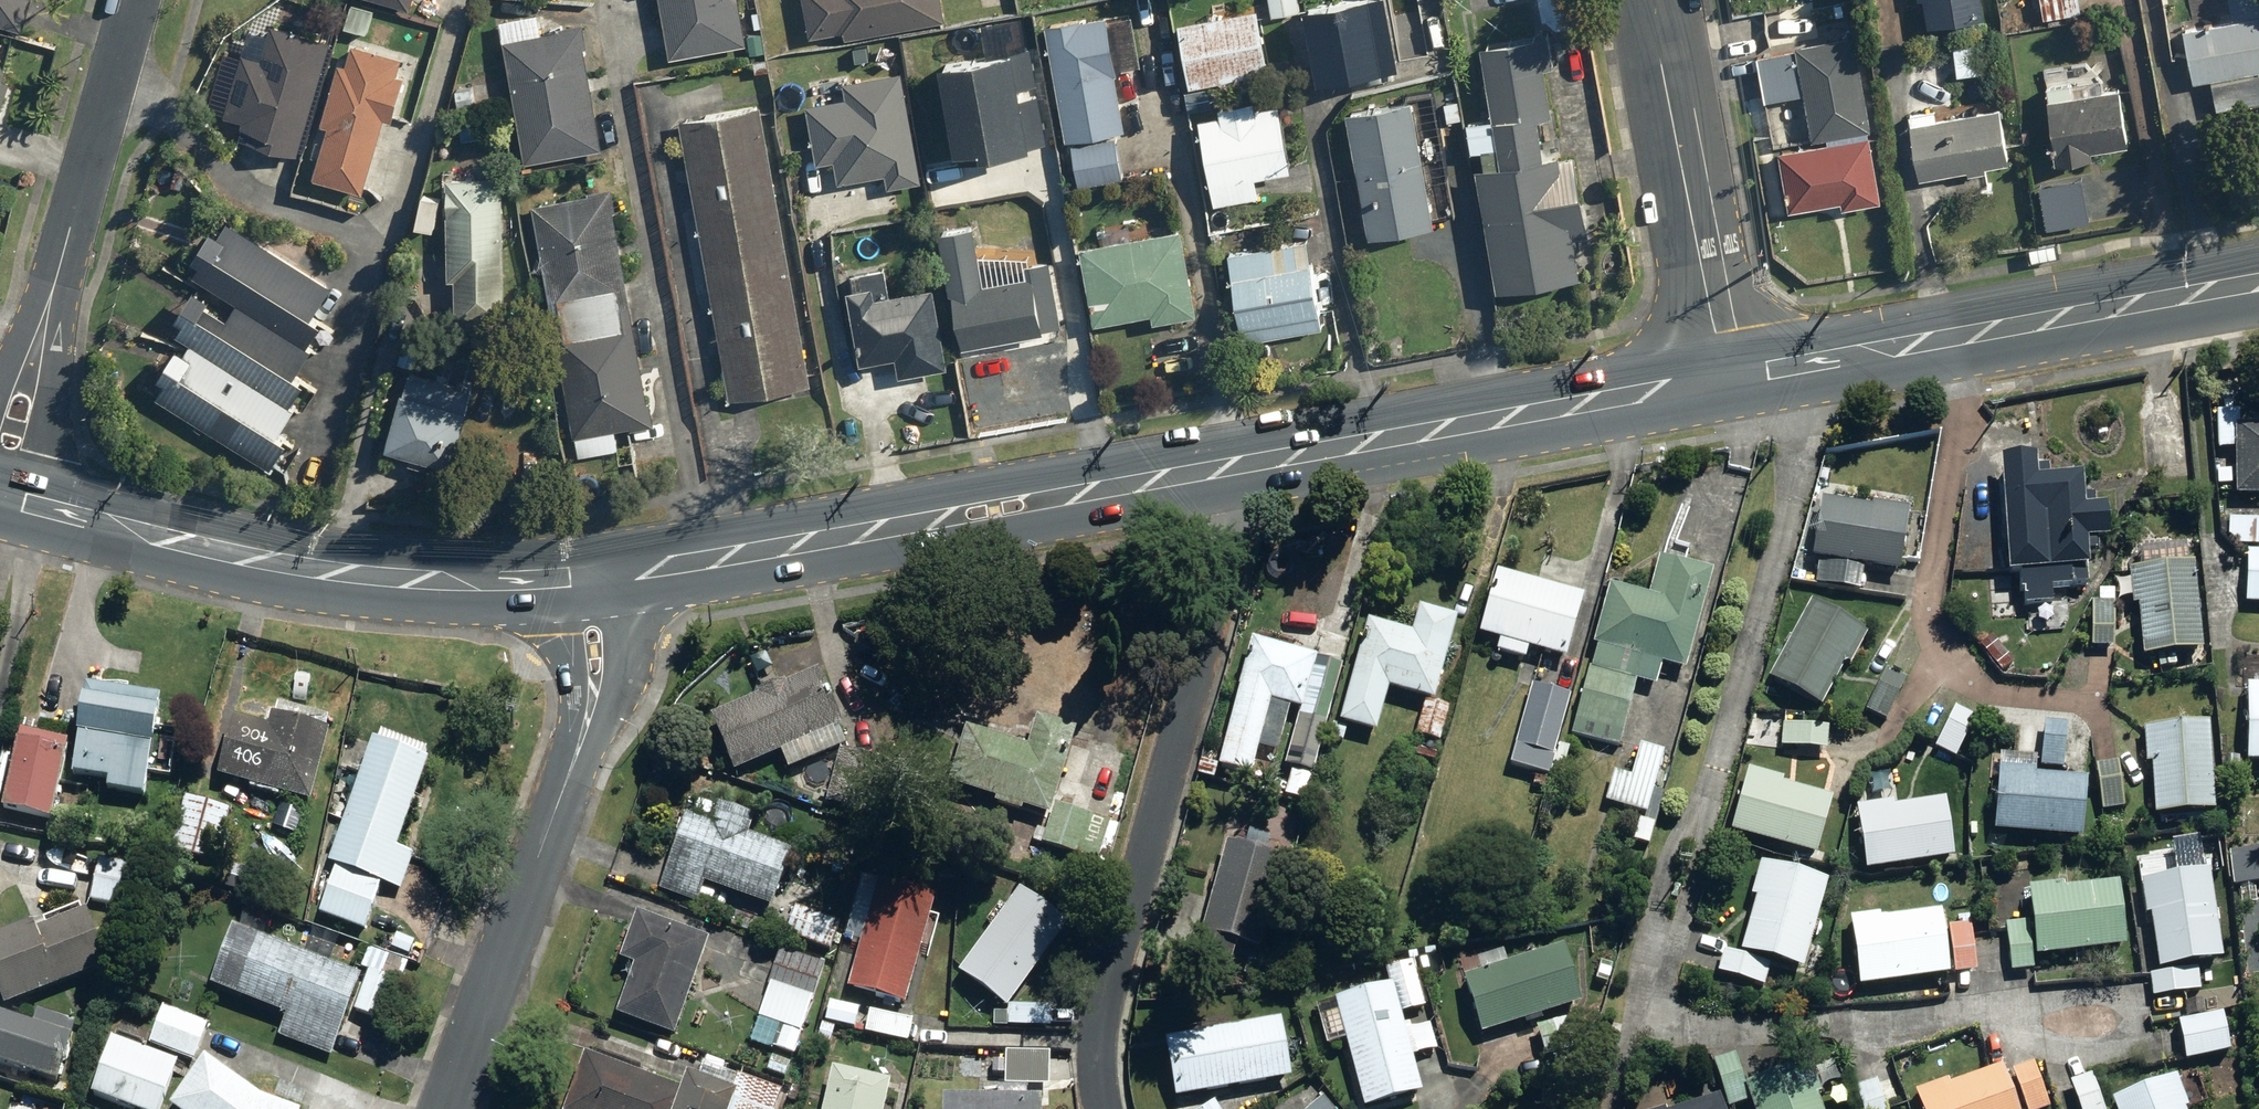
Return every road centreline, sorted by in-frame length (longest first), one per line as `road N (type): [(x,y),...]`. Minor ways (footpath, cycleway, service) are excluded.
road 1 (secondary): [(1263,460),(592,588)]
road 2 (residential): [(1108,1108),(1100,1064),(1115,960),(1263,460)]
road 3 (secondary): [(592,588),(363,581),(178,542),(1,484)]
road 4 (residential): [(446,1108),(584,729),(598,633),(592,588)]
road 5 (secondary): [(2258,284),(1726,378)]
road 6 (residential): [(138,0),(1,484)]
road 7 (secondary): [(1726,378),(1263,460)]
road 8 (residential): [(1654,0),(1726,378)]

